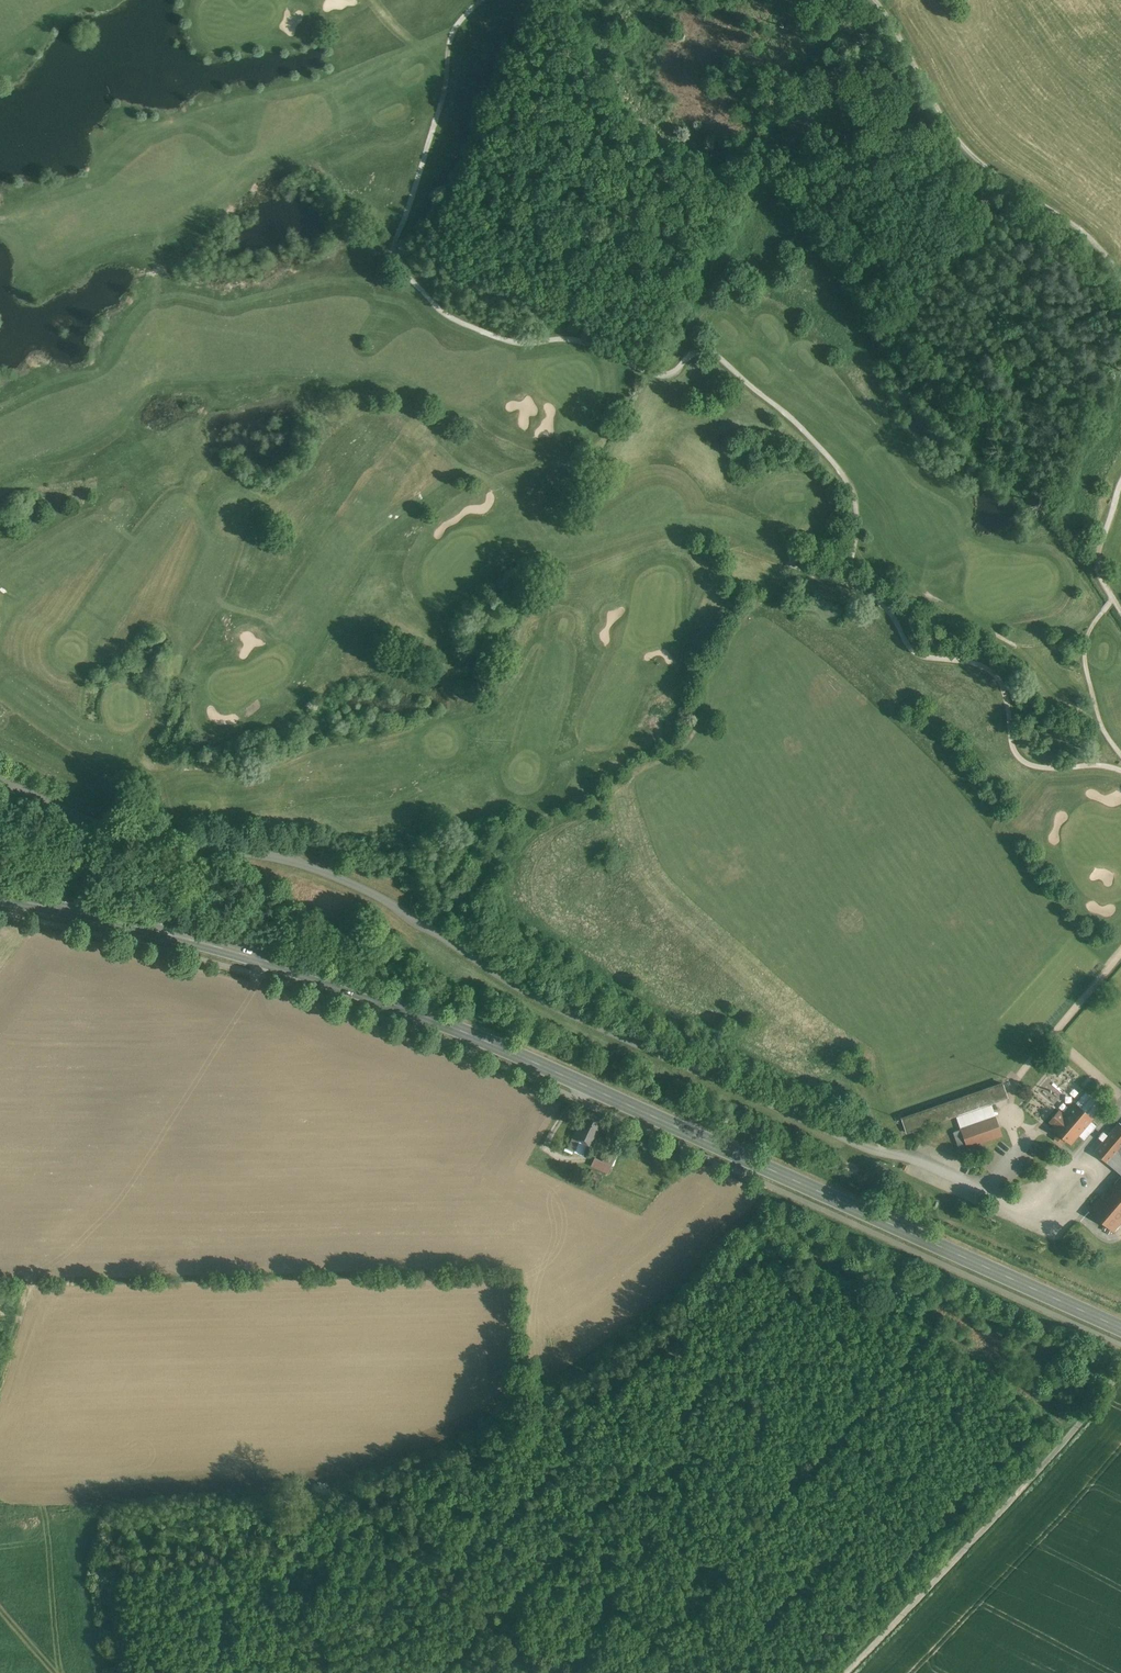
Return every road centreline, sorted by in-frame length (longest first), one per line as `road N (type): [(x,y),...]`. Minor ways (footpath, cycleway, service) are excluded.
road 1 (primary): [(0,898),(304,972),(584,1085),(1120,1328)]
road 2 (track): [(272,962),(38,1286),(25,1370),(50,1529)]
road 3 (unclassified): [(1120,1376),(848,1672)]

